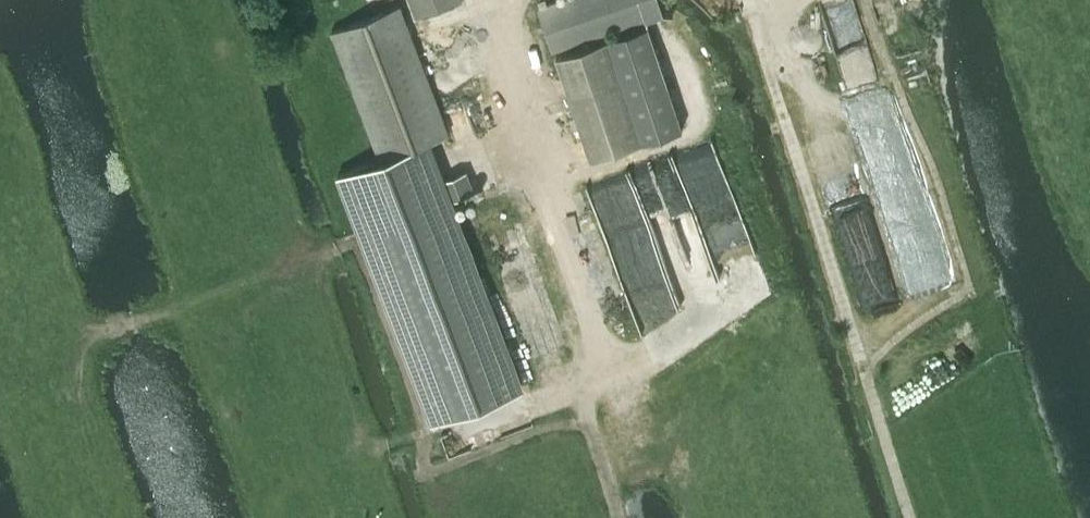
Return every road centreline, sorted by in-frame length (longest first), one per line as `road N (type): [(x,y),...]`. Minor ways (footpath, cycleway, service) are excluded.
road 1 (track): [(781,0),(751,13),(911,517)]
road 2 (track): [(628,517),(521,183),(483,14)]

